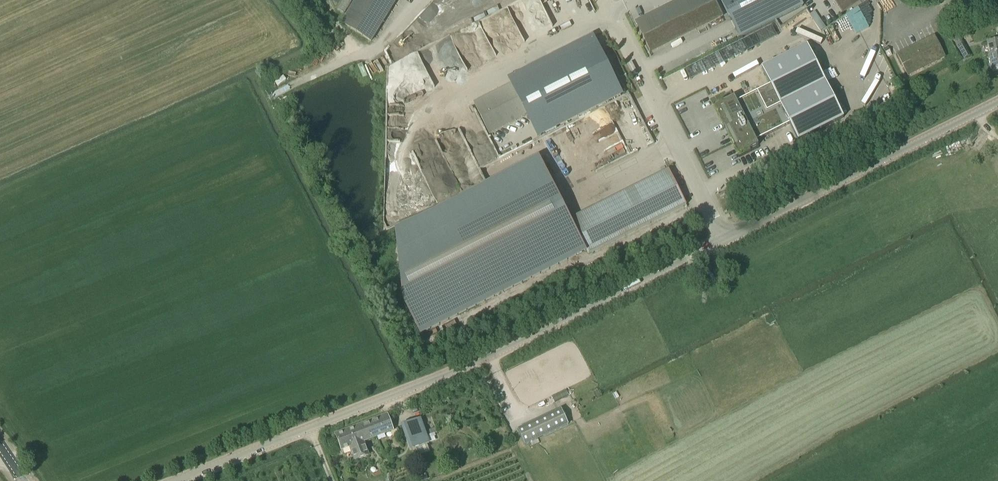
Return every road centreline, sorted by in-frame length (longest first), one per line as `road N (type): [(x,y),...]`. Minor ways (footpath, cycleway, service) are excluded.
road 1 (secondary): [(180,480),(466,366),(723,240)]
road 2 (secondary): [(723,240),(997,102)]
road 3 (unclassified): [(723,240),(604,0)]
road 4 (track): [(368,53),(253,107)]

